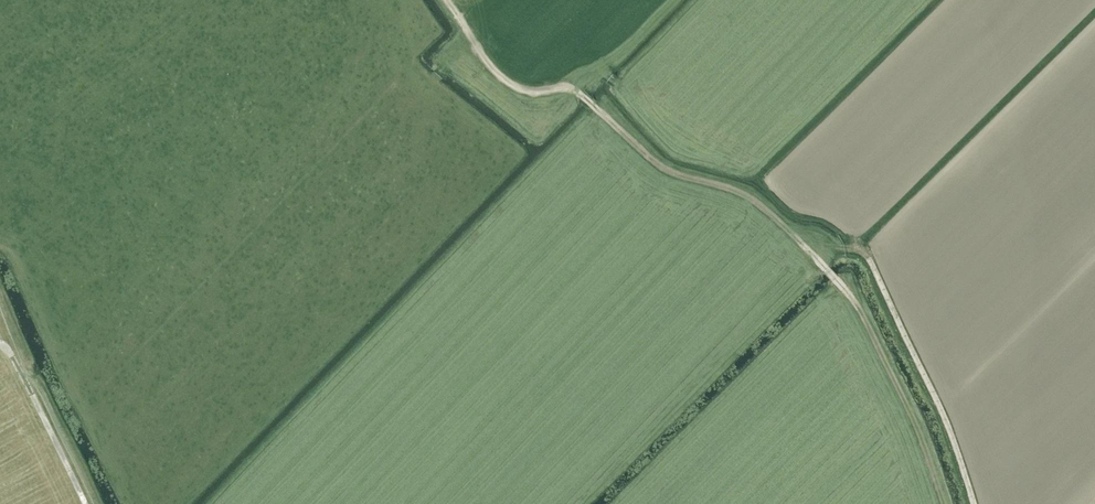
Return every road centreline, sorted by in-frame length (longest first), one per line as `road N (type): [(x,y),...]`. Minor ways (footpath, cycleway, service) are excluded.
road 1 (track): [(450,0),(488,64),(517,88),(577,94),(655,161),(764,204),(849,294)]
road 2 (track): [(972,503),(945,425),(867,261)]
road 3 (track): [(0,350),(81,503)]

